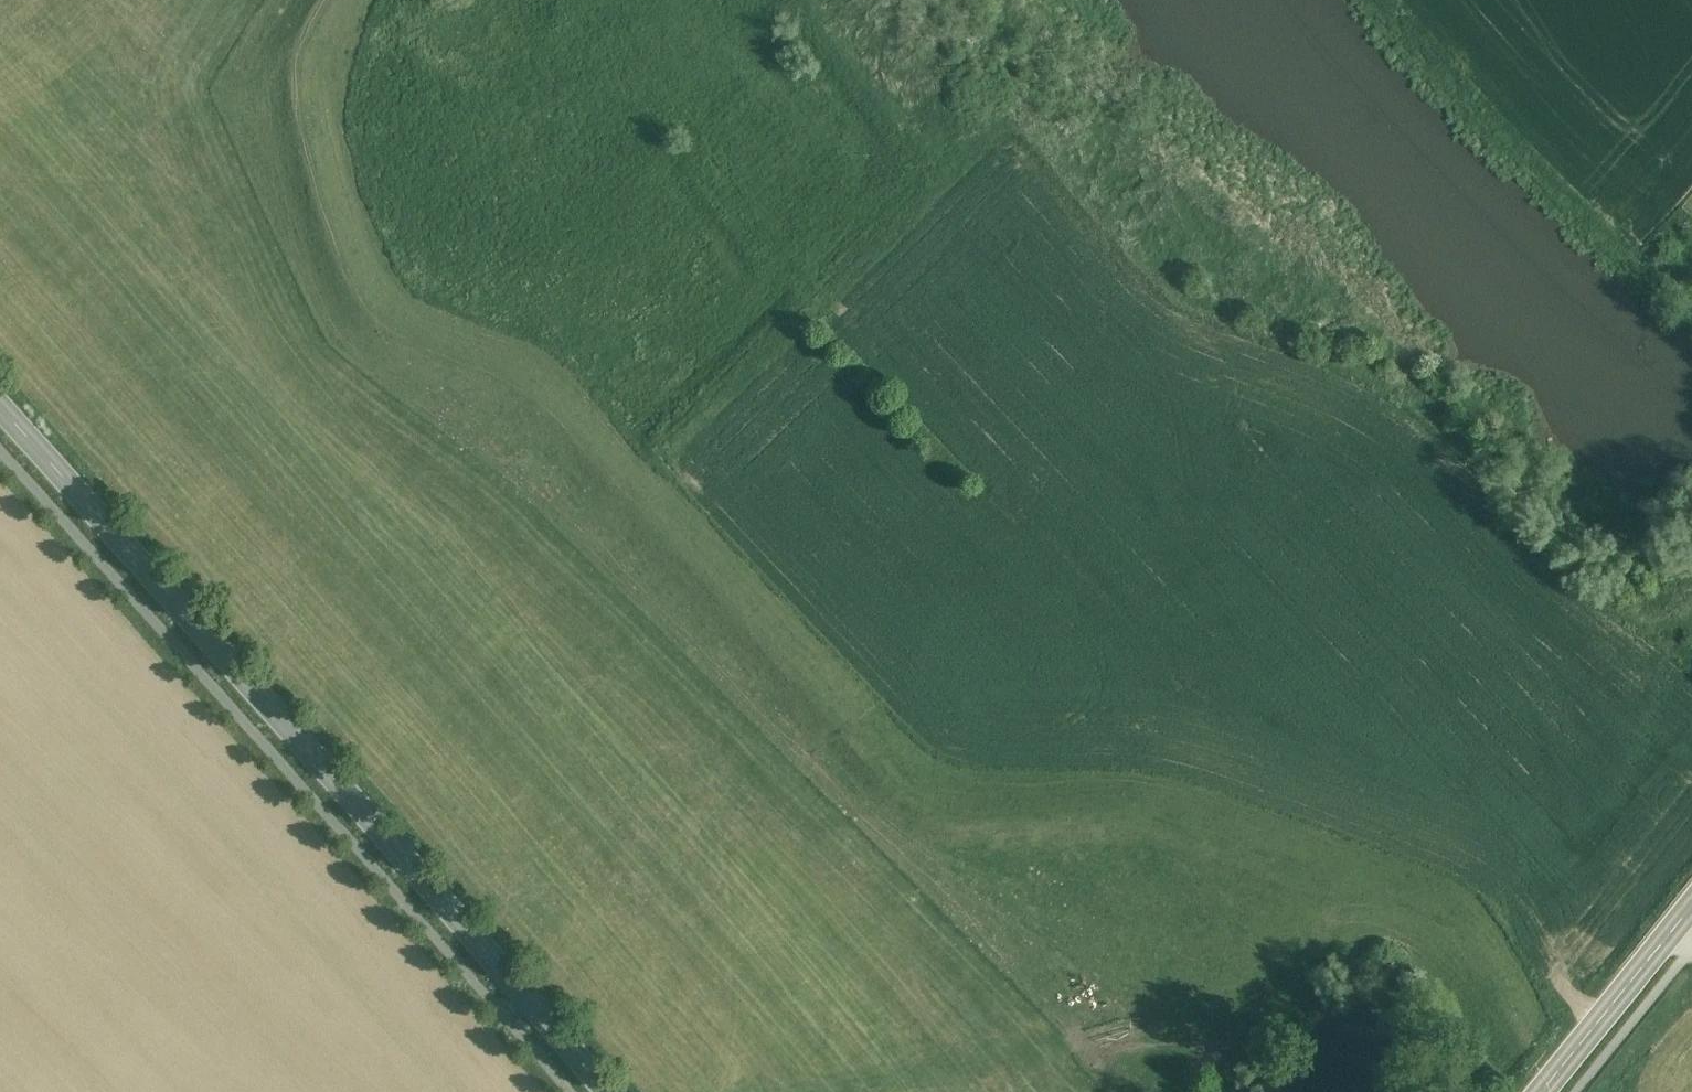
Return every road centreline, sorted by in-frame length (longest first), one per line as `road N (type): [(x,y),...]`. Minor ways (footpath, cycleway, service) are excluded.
road 1 (tertiary): [(0,407),(502,963),(608,1091)]
road 2 (secondary): [(1691,914),(1549,1091)]

